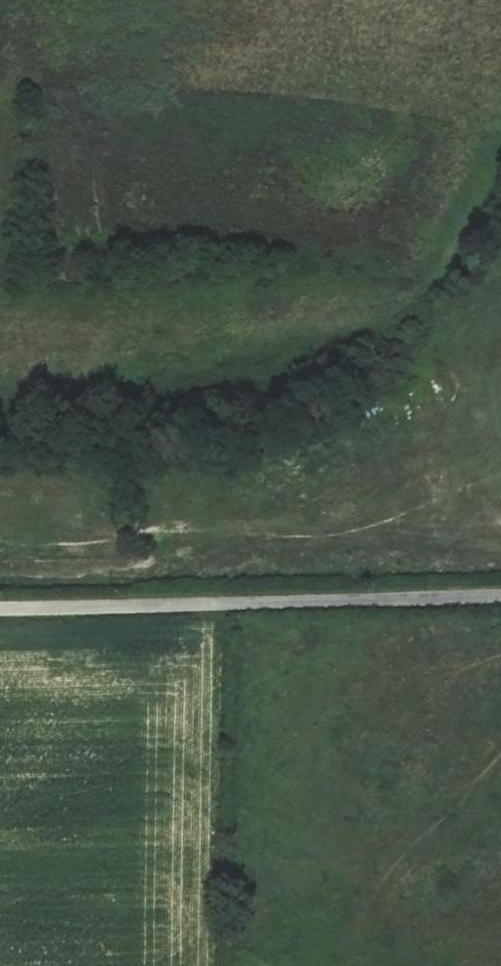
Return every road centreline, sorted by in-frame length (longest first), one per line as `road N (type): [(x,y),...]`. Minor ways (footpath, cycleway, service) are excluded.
road 1 (unclassified): [(500,596),(0,608)]

